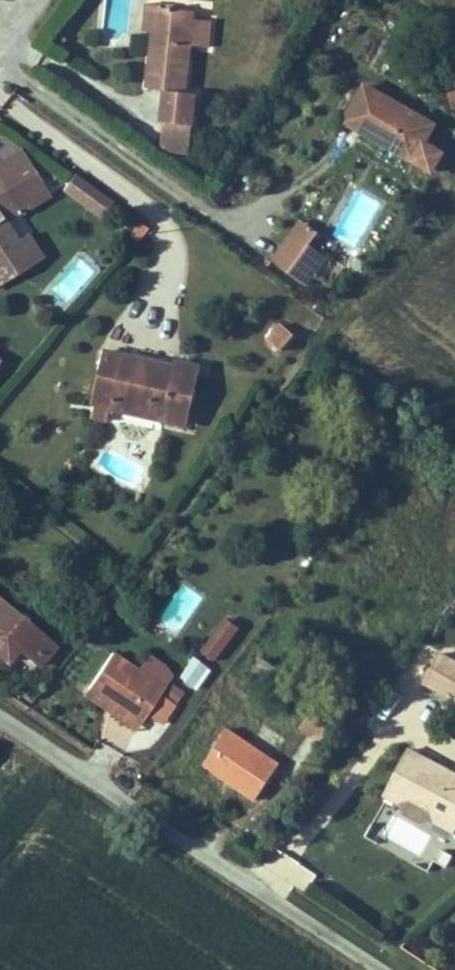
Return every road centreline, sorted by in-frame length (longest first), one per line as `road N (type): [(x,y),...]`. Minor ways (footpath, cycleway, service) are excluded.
road 1 (unclassified): [(0,693),(409,969)]

